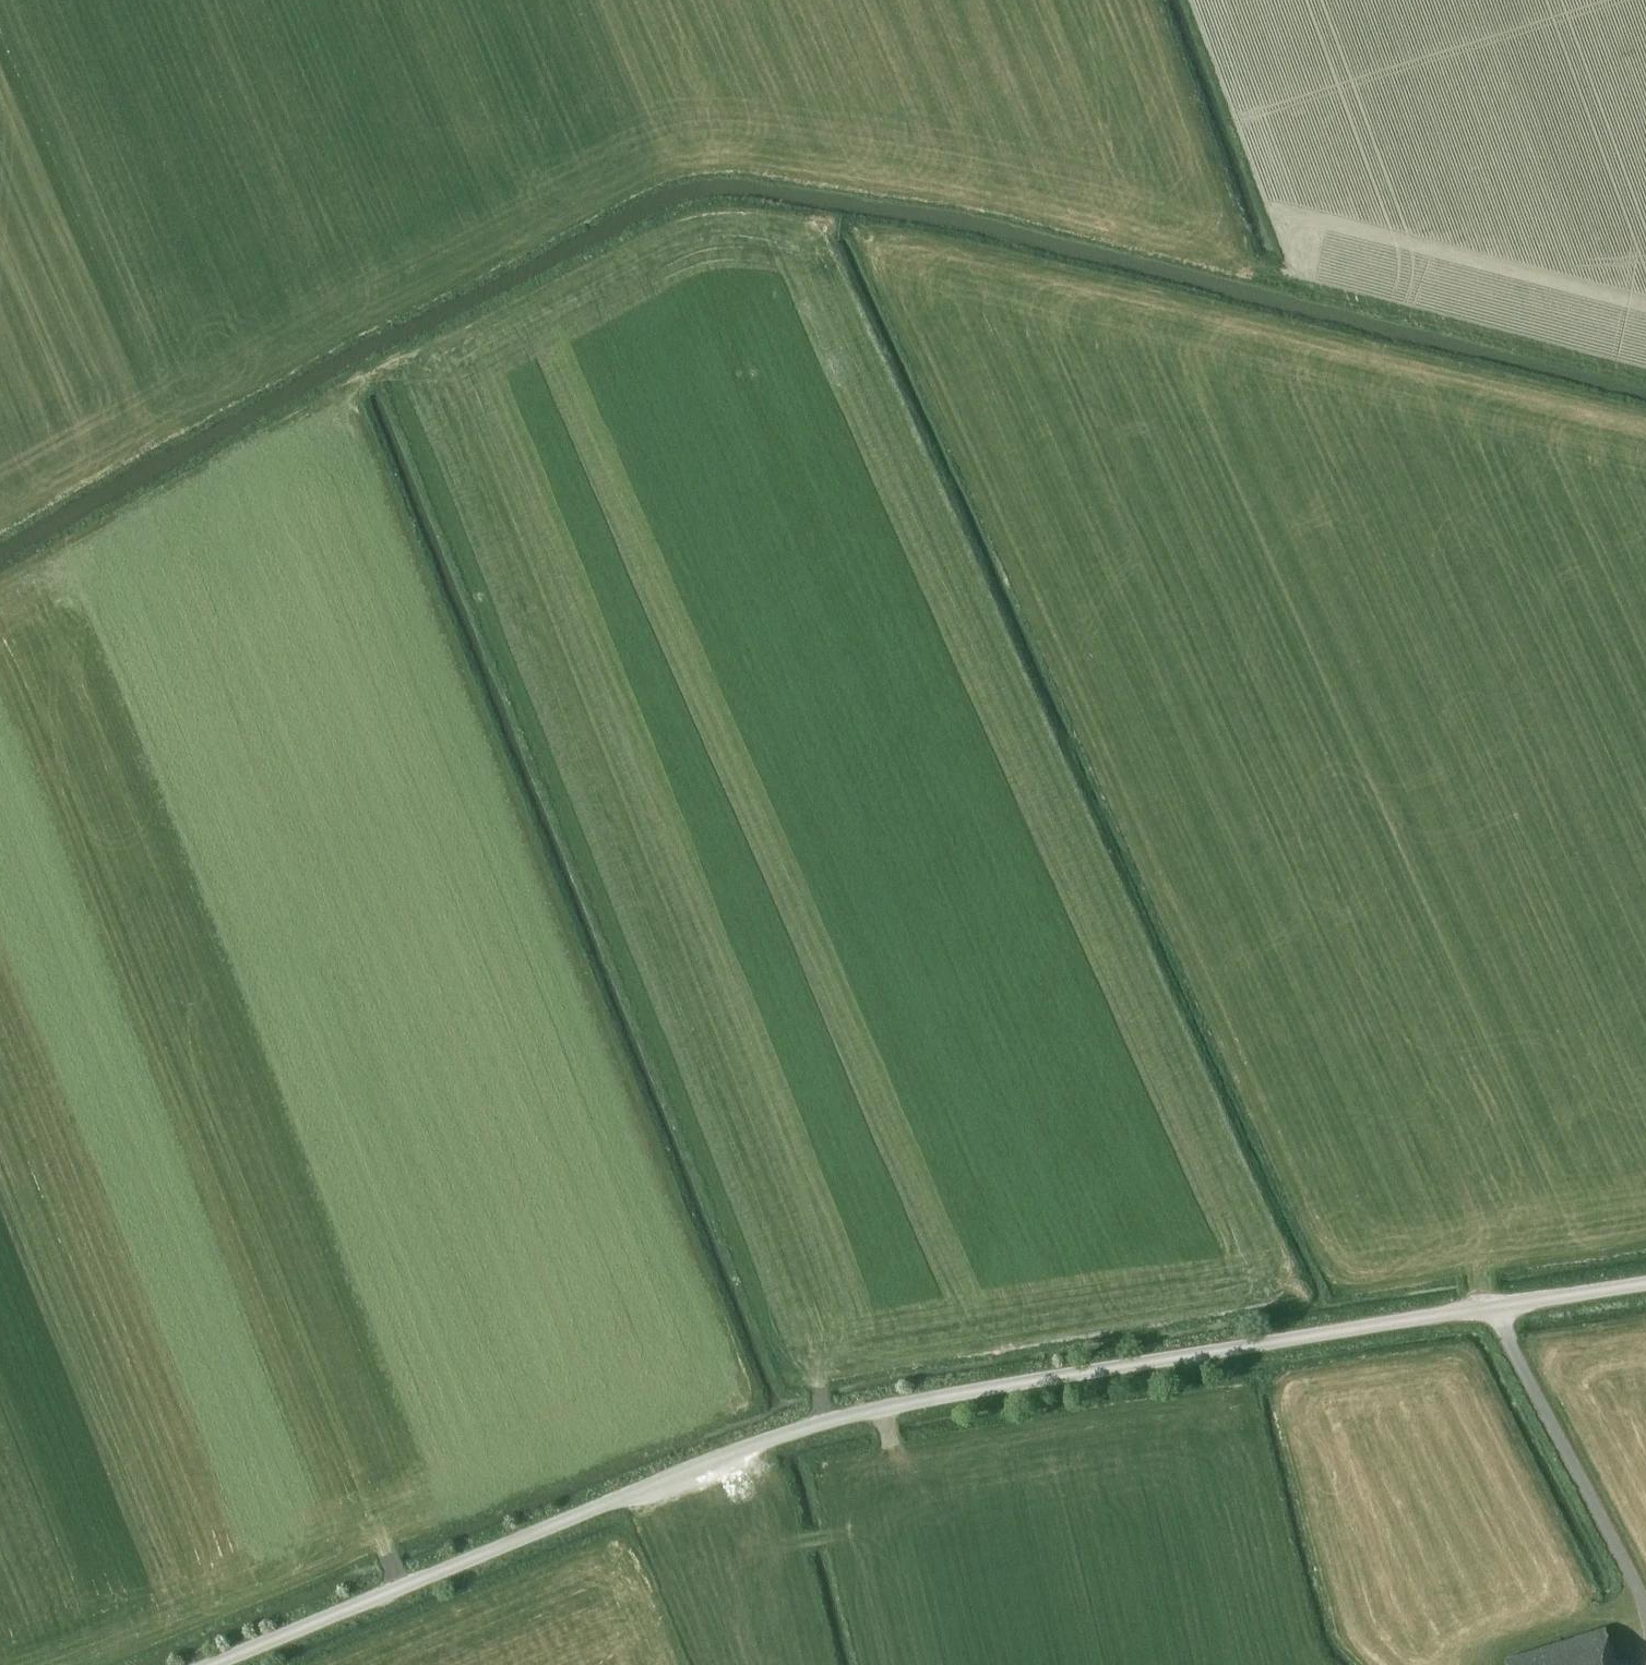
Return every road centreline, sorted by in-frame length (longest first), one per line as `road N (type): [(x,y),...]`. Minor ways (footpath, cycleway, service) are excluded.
road 1 (tertiary): [(209,1664),(678,1475),(794,1436),(1008,1386),(1645,1282)]

